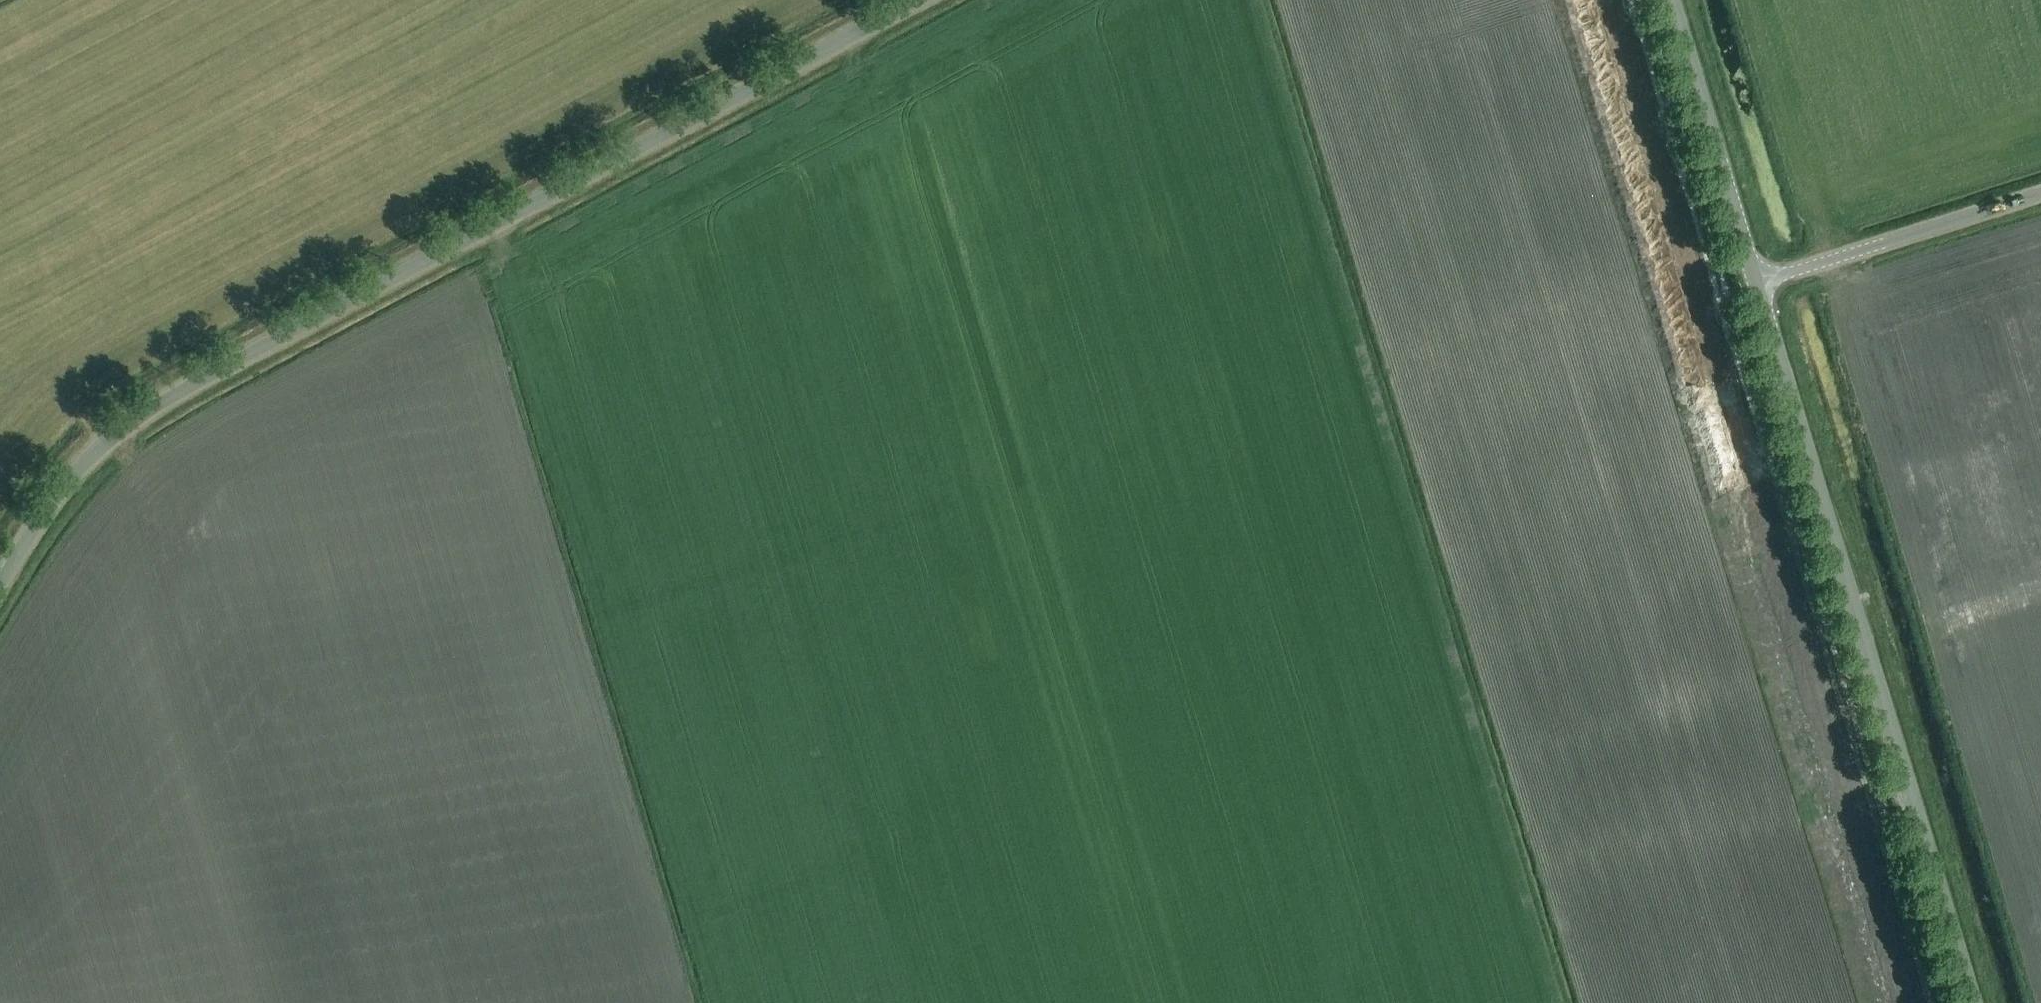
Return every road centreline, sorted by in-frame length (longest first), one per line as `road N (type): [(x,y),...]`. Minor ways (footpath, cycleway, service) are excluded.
road 1 (unclassified): [(0,590),(95,455),(182,390),(920,0)]
road 2 (unclassified): [(1972,1002),(1757,284)]
road 3 (unclassified): [(1757,284),(1670,0)]
road 4 (unclassified): [(2040,194),(1757,284)]

